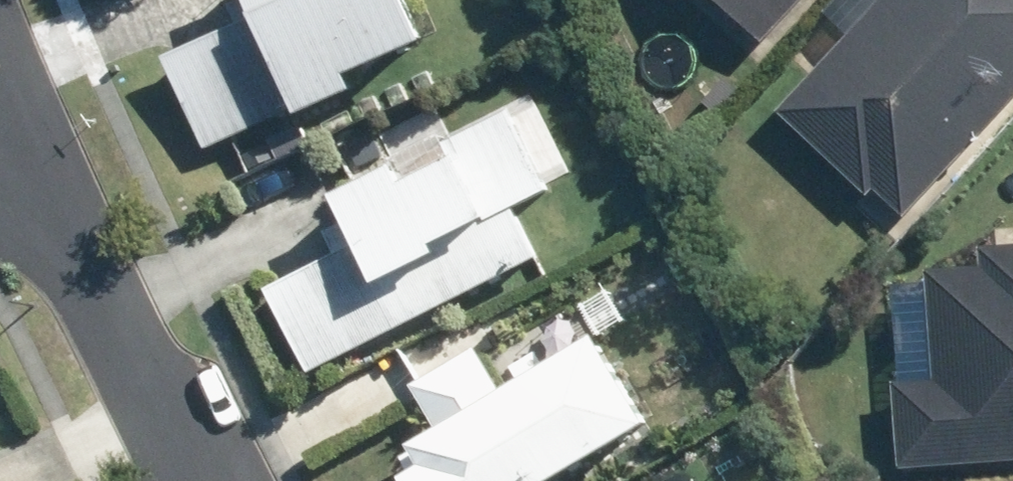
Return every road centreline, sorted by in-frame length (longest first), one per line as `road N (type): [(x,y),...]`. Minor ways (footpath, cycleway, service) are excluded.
road 1 (residential): [(40,137),(216,480)]

